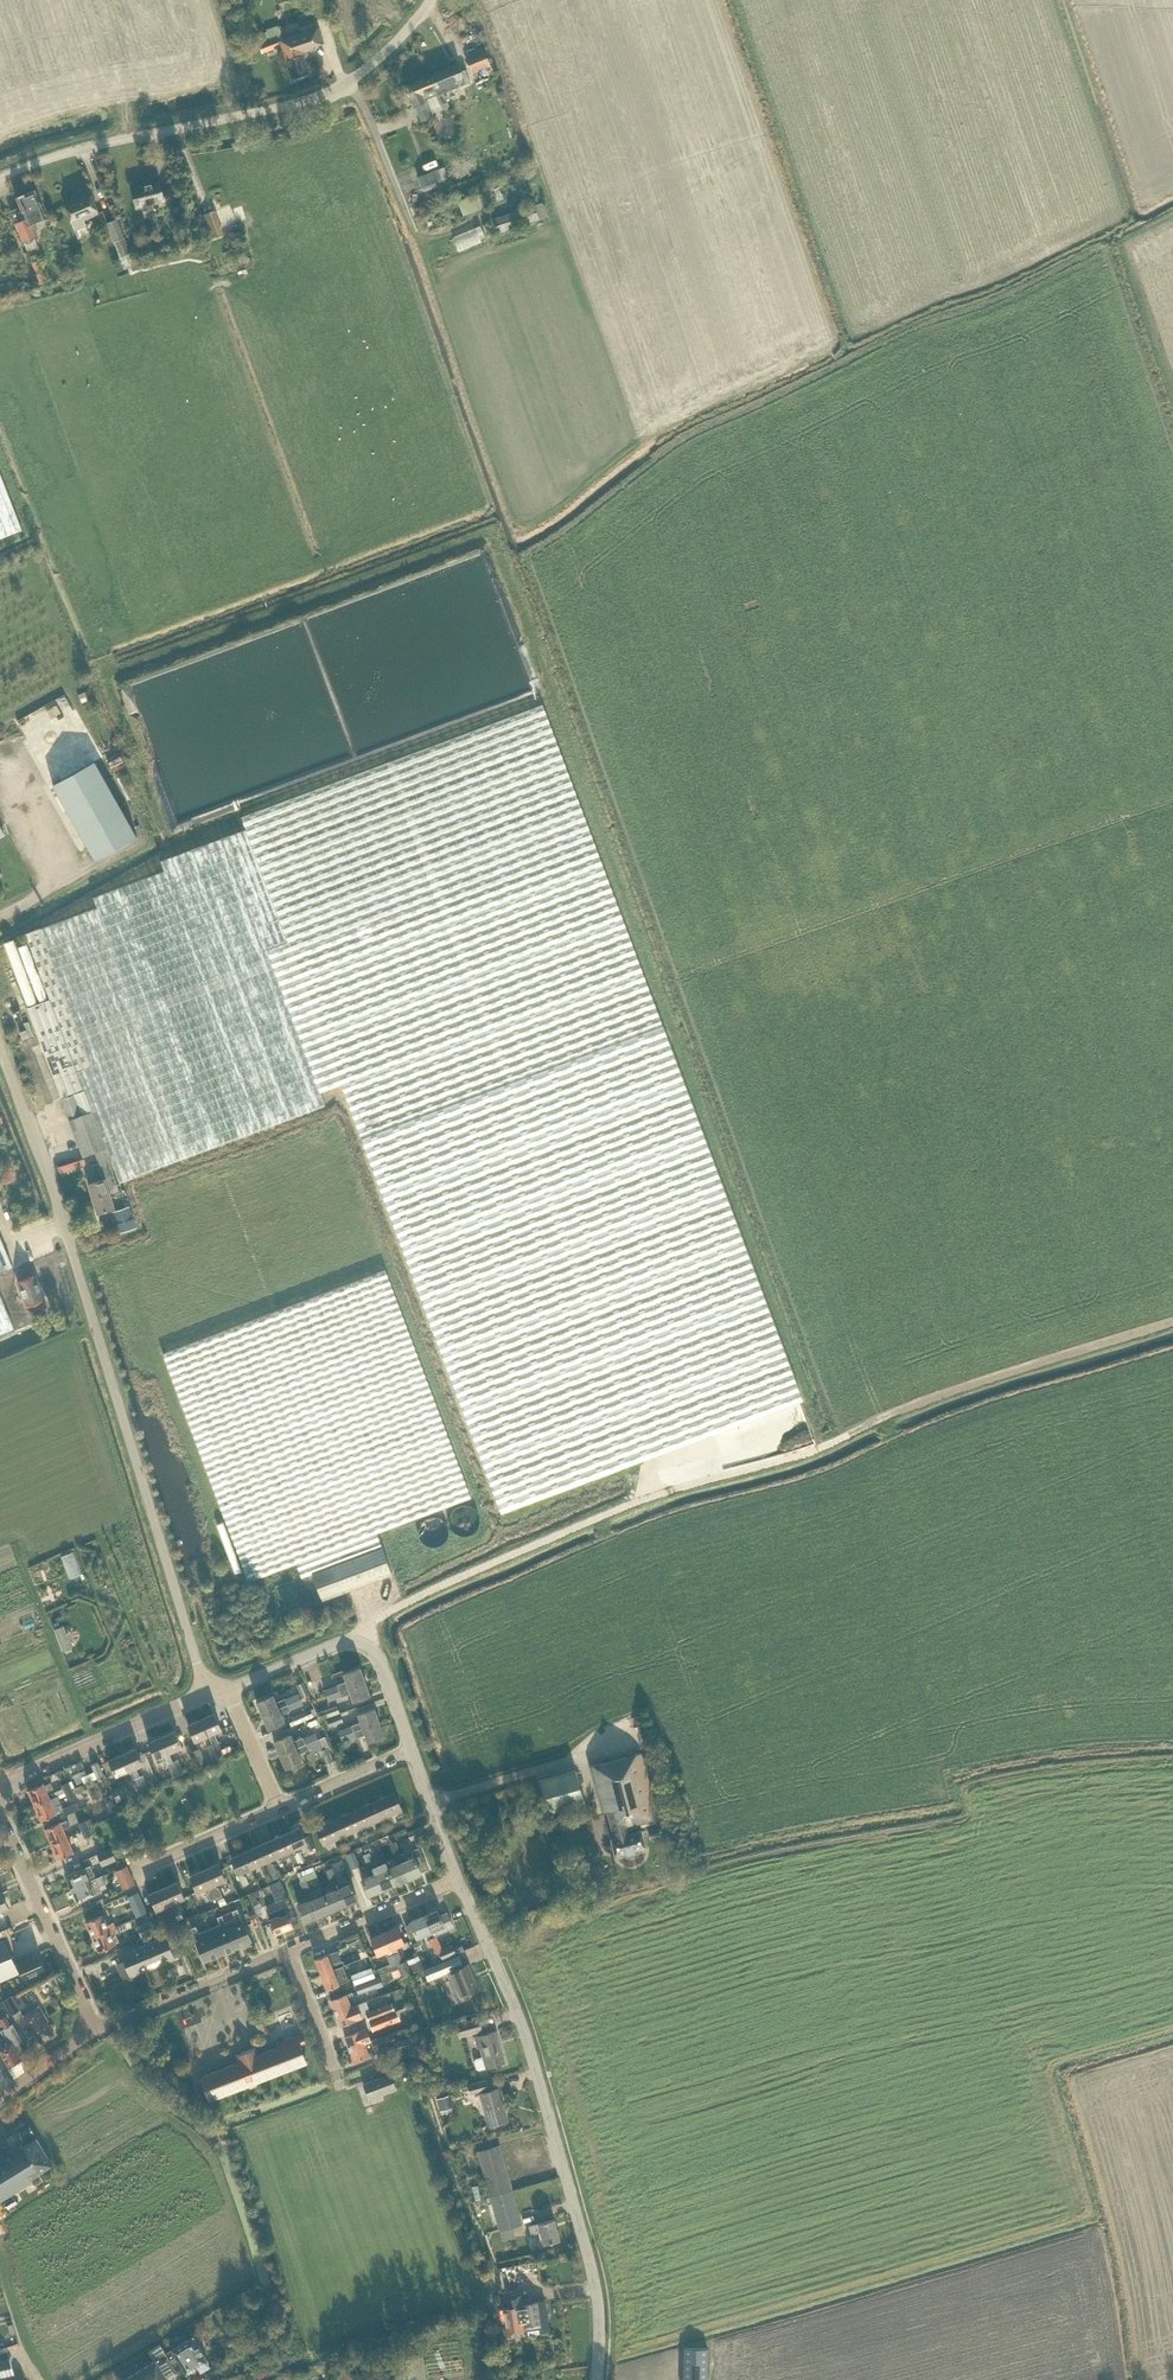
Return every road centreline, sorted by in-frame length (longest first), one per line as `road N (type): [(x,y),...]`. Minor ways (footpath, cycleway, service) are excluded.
road 1 (unclassified): [(209,1693),(0,1047)]
road 2 (track): [(366,1641),(380,1618),(649,1495),(798,1458),(844,1437)]
road 3 (residential): [(595,2379),(599,2316),(576,2208),(521,2019),(459,1880)]
road 4 (unclassified): [(0,177),(101,143),(335,96),(404,40),(433,0)]
road 5 (residential): [(412,1750),(366,1641),(227,1690)]
road 6 (residential): [(93,2032),(0,1815)]
road 7 (residential): [(0,1790),(209,1693)]
road 8 (residential): [(93,2032),(289,1950)]
road 9 (residential): [(289,1950),(459,1880)]
road 10 (residential): [(145,1866),(279,1808)]
road 11 (residential): [(279,1808),(412,1750)]
road 12 (residential): [(340,2083),(289,1950)]
road 13 (residential): [(459,1880),(412,1750)]
road 14 (residential): [(279,1808),(227,1690)]

